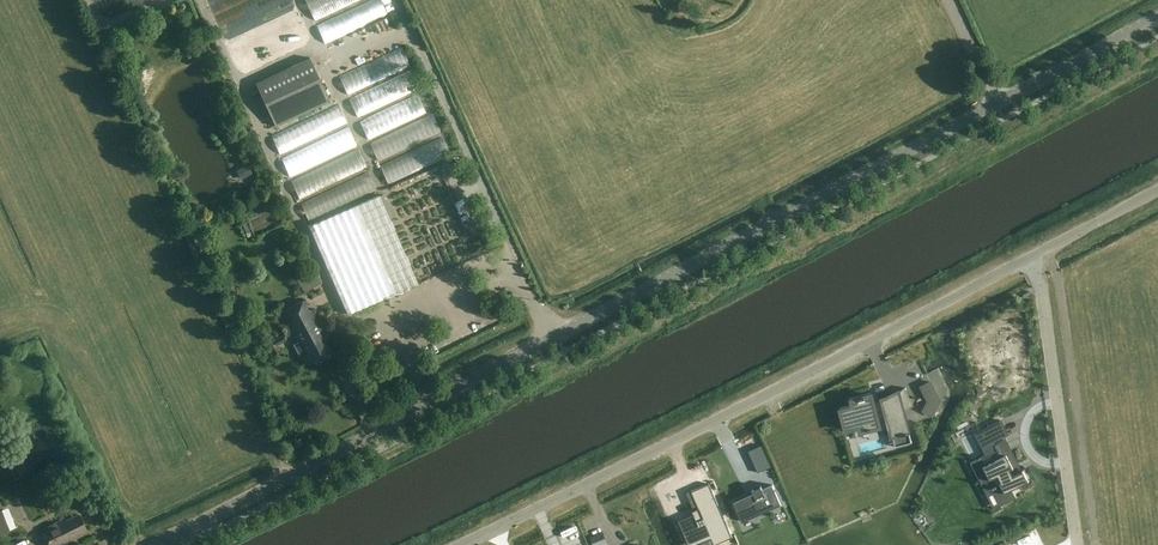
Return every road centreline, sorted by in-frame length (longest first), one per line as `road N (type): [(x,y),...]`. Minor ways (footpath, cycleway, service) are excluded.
road 1 (tertiary): [(158,544),(1157,17)]
road 2 (unclassified): [(461,544),(1027,259)]
road 3 (unclassified): [(1027,259),(1043,297),(1077,544)]
road 4 (unclassified): [(1027,259),(1157,190)]

